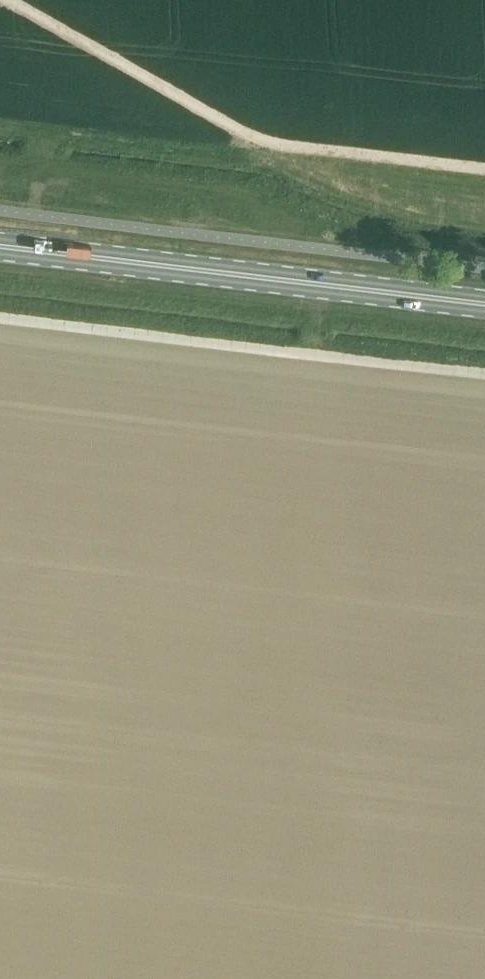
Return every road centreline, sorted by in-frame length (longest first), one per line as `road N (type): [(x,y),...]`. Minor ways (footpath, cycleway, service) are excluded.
road 1 (track): [(484,168),(266,139),(12,0)]
road 2 (primary): [(0,246),(484,304)]
road 3 (track): [(0,317),(484,373)]

